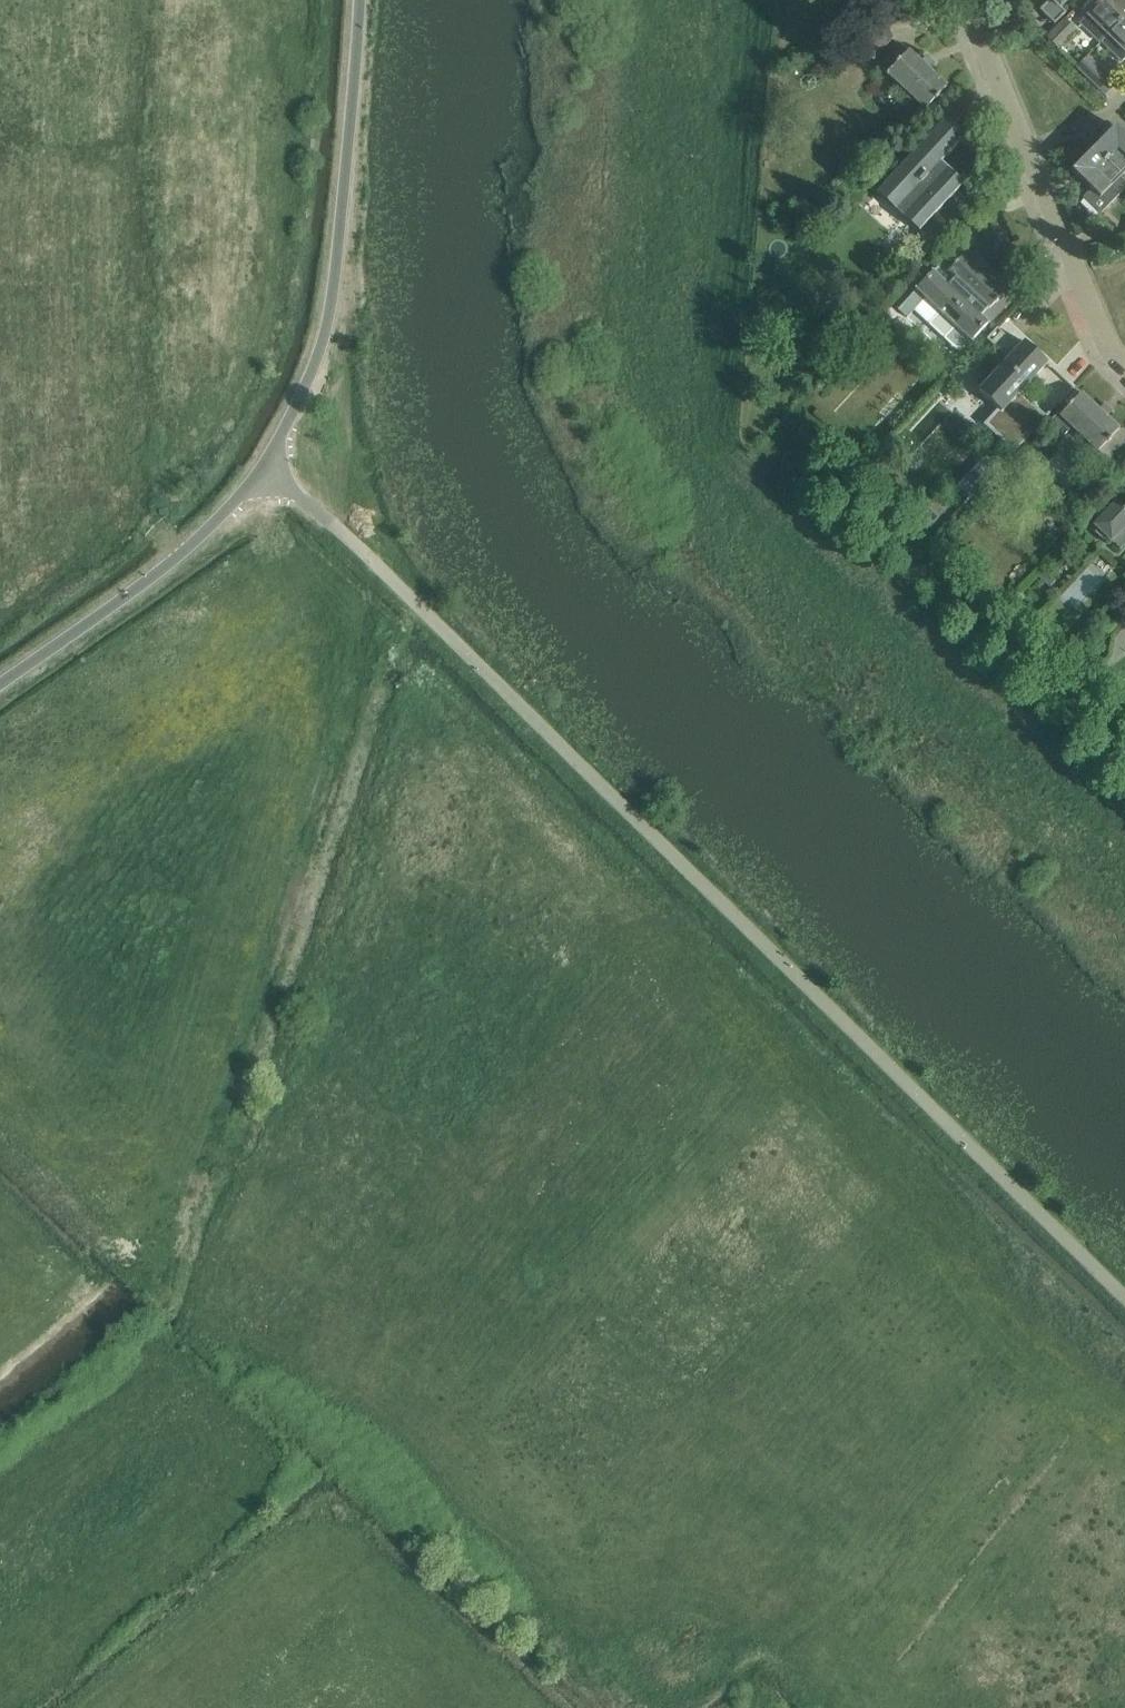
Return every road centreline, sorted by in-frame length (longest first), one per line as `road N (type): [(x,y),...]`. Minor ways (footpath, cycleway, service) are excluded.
road 1 (residential): [(1124,365),(1108,343),(1030,147)]
road 2 (residential): [(1030,147),(969,0)]

